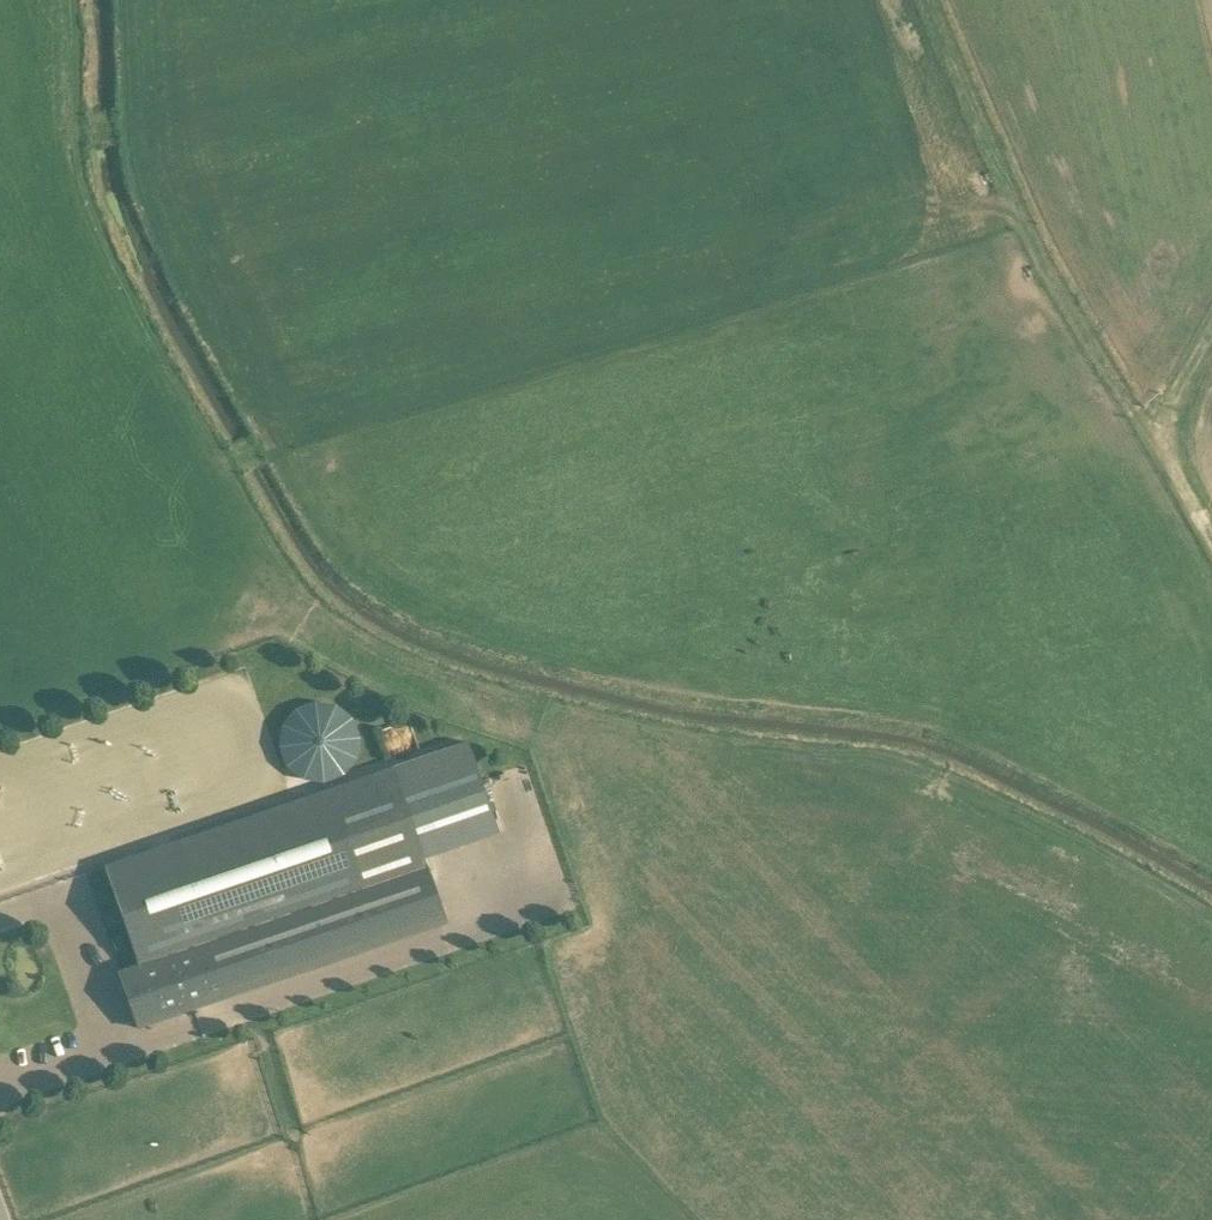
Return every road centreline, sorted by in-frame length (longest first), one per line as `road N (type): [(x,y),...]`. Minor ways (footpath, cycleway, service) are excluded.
road 1 (track): [(1066,288),(1160,436),(1211,543)]

